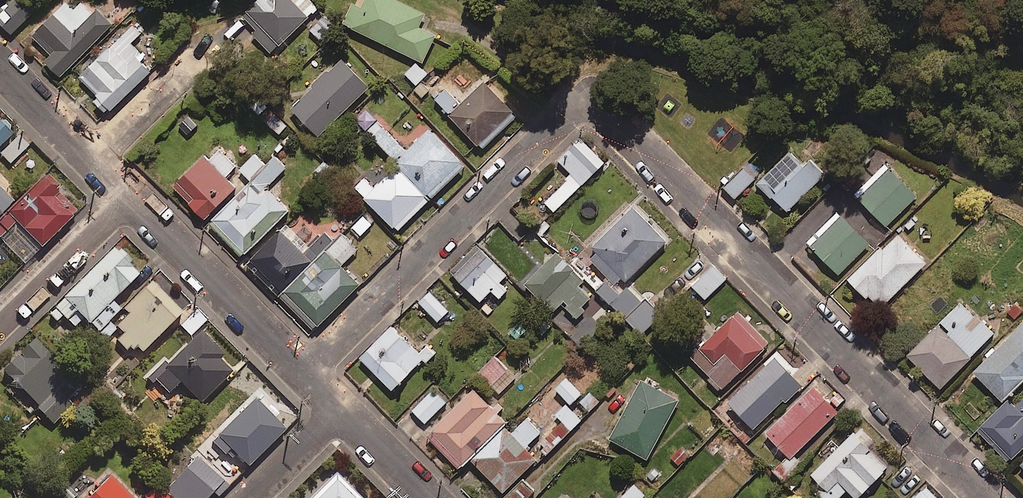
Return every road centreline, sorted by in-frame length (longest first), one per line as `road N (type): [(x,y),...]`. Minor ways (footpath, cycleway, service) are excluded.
road 1 (residential): [(300,373),(588,95),(985,497)]
road 2 (residential): [(300,373),(126,197)]
road 3 (residential): [(0,321),(126,197)]
road 4 (residential): [(90,160),(195,60)]
road 5 (residential): [(90,160),(0,65)]
road 6 (residential): [(249,497),(337,412)]
road 7 (residential): [(424,497),(337,412)]

